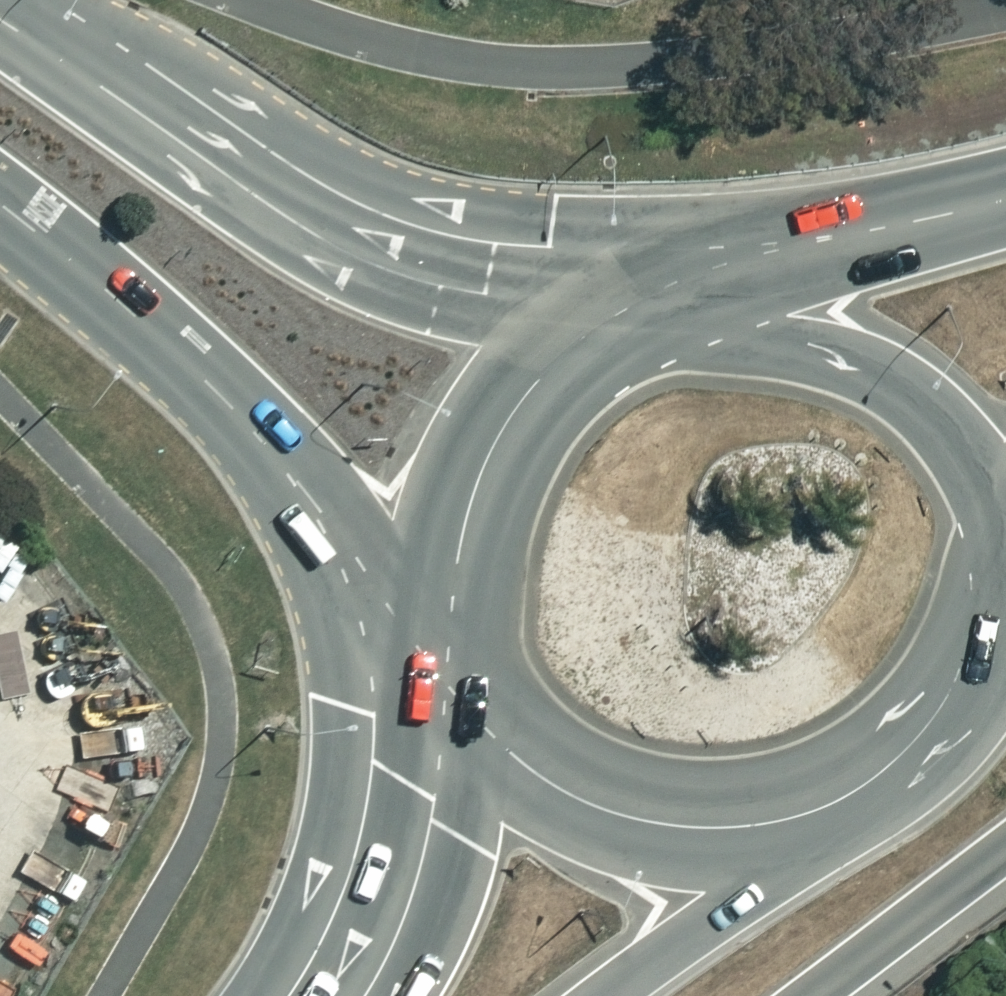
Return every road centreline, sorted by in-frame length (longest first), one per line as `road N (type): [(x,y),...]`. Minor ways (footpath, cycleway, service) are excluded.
road 1 (secondary): [(0,24),(358,260),(417,285),(610,337)]
road 2 (secondary): [(447,640),(316,508),(224,398),(136,314),(0,209)]
road 3 (trunk): [(679,323),(827,354),(891,381),(937,417),(963,448),(979,497),(982,611)]
road 4 (trunk): [(817,810),(713,830),(603,807),(559,792),(503,748),(456,685)]
road 5 (trunk): [(447,640),(454,555),(494,439),(556,366),(610,337)]
road 6 (trunk): [(679,323),(1005,200)]
road 7 (trunk): [(323,995),(421,793),(456,685)]
road 8 (trunk): [(817,810),(732,902),(610,995)]
road 9 (trunk): [(982,611),(918,742),(876,779),(817,810)]
road 10 (trunk): [(1005,850),(814,995)]

